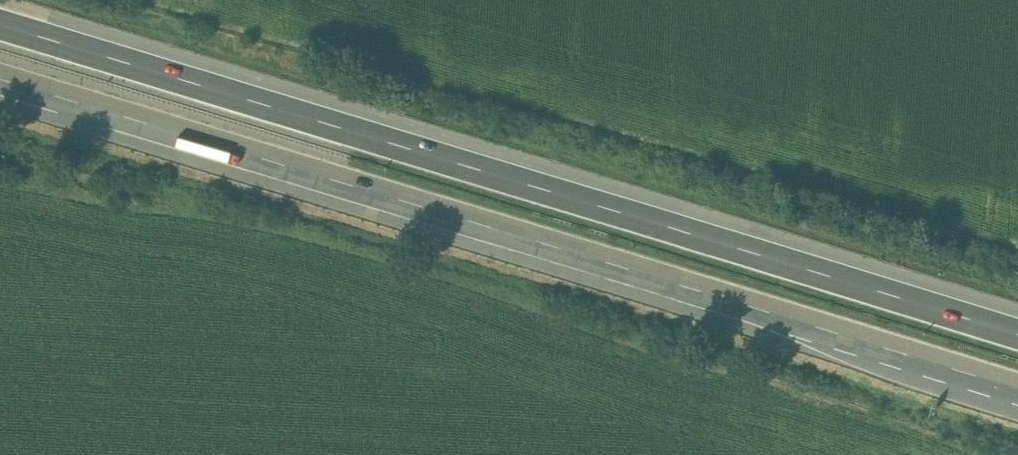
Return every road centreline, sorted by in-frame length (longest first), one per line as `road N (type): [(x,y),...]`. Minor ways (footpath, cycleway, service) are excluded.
road 1 (motorway): [(1017,339),(0,36)]
road 2 (motorway): [(0,89),(1017,388)]

